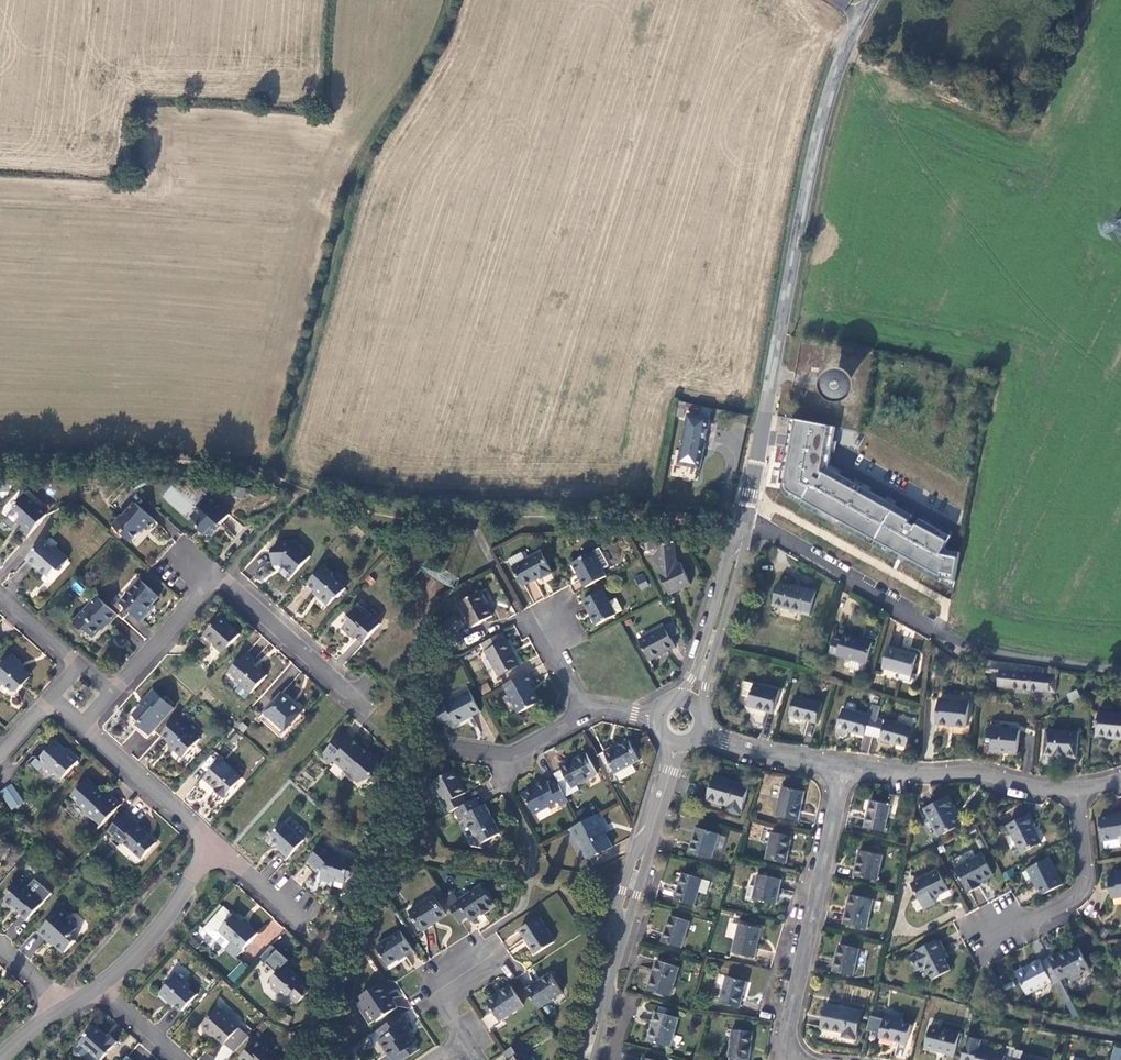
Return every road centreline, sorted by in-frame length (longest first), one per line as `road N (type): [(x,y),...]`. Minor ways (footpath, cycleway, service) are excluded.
road 1 (tertiary): [(744,526),(815,144),(871,0)]
road 2 (residential): [(113,692),(220,573),(372,708)]
road 3 (residential): [(845,768),(786,1059)]
road 4 (unclassified): [(744,526),(974,649)]
road 5 (tertiary): [(653,829),(622,891),(578,1059)]
road 6 (tertiary): [(593,1059),(653,829)]
road 7 (residential): [(845,768),(965,772),(1080,789)]
road 8 (residential): [(1080,789),(1083,891),(1037,918),(999,927)]
road 9 (residential): [(84,724),(218,850)]
road 10 (residential): [(98,988),(146,944),(218,850)]
road 11 (tertiary): [(695,699),(744,526)]
road 12 (residential): [(587,703),(510,761),(444,746)]
road 13 (unclassified): [(1120,672),(974,649)]
road 14 (residential): [(706,732),(845,768)]
road 15 (residential): [(500,955),(439,998),(465,1041)]

